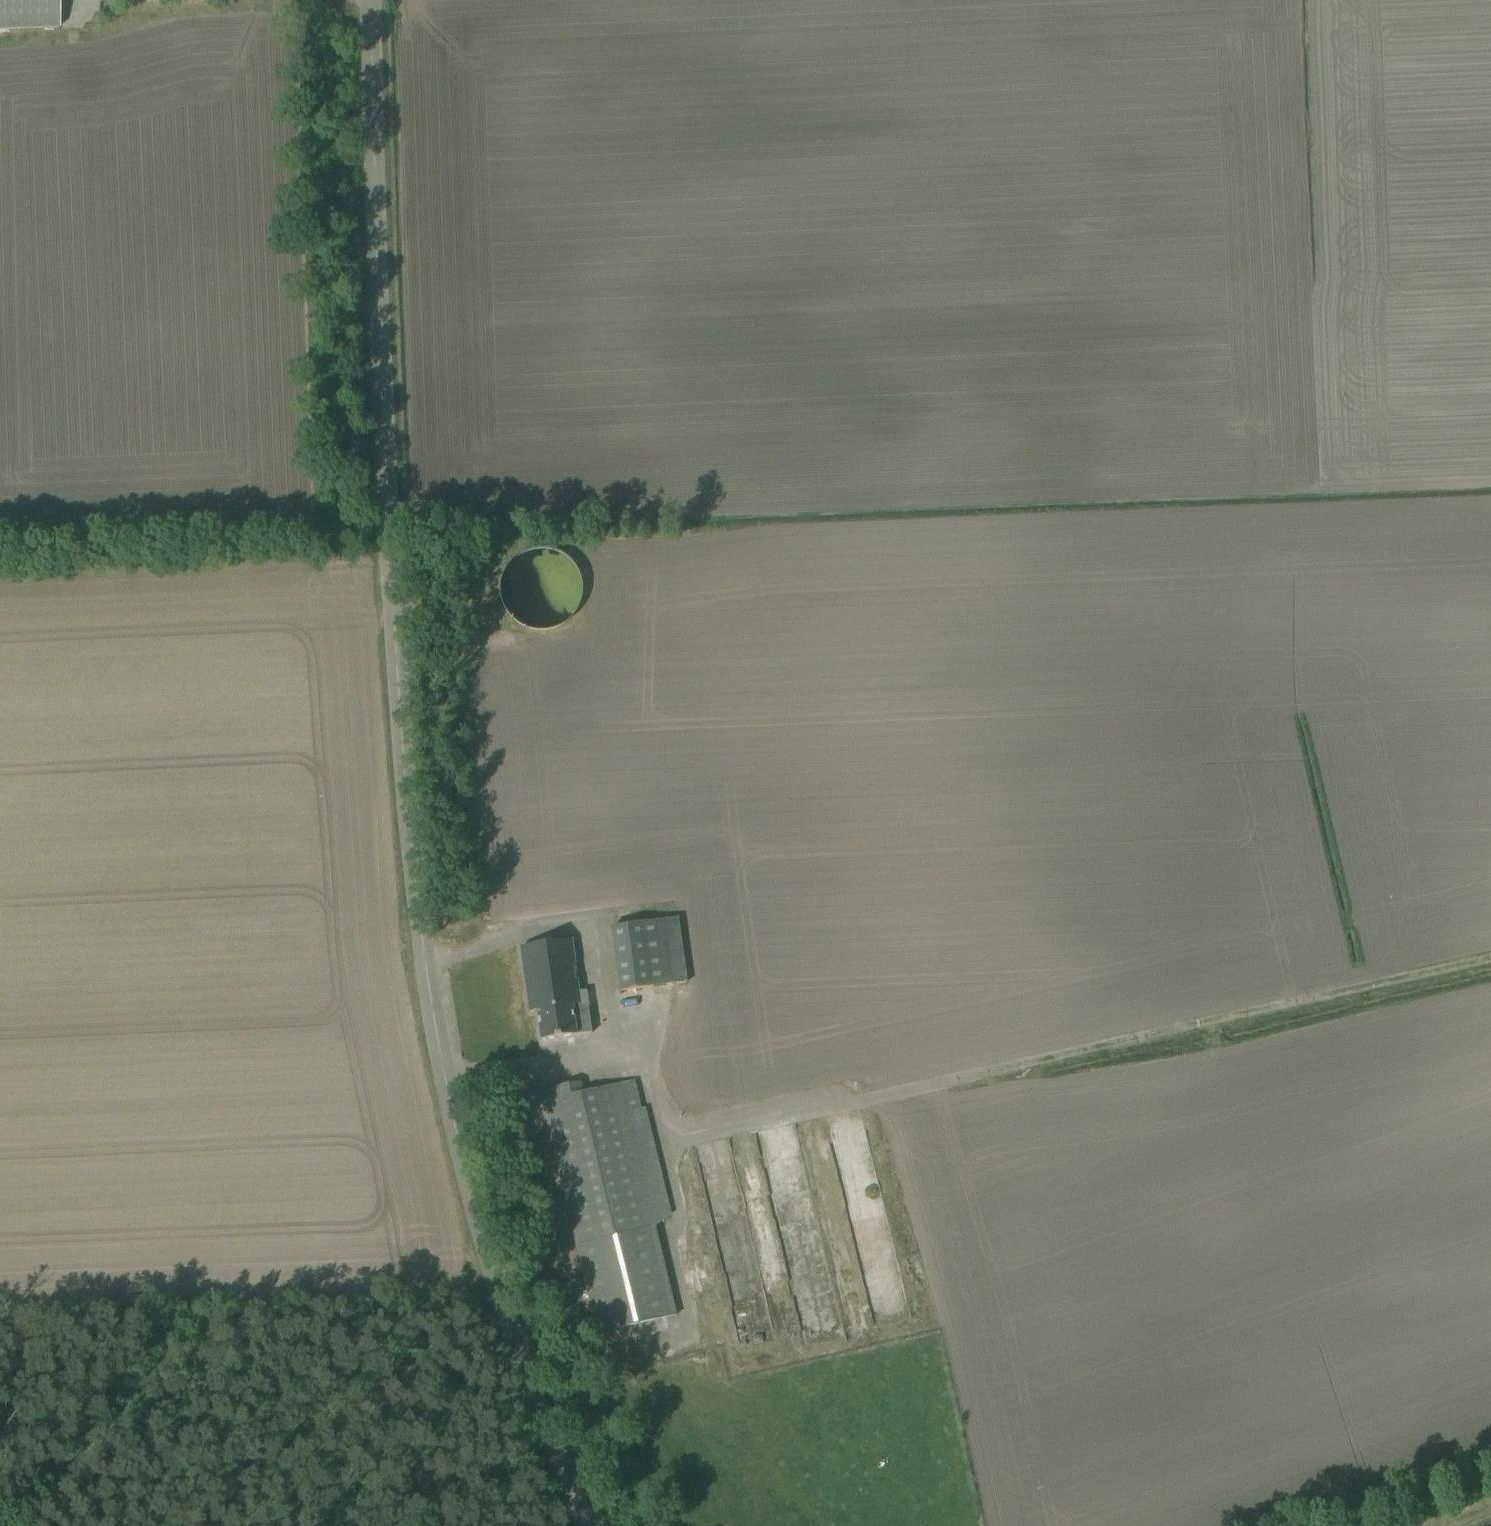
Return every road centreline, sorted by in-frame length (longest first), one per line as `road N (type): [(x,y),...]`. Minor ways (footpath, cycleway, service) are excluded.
road 1 (unclassified): [(590,1525),(510,1308),(433,987),(389,537),(370,0)]

